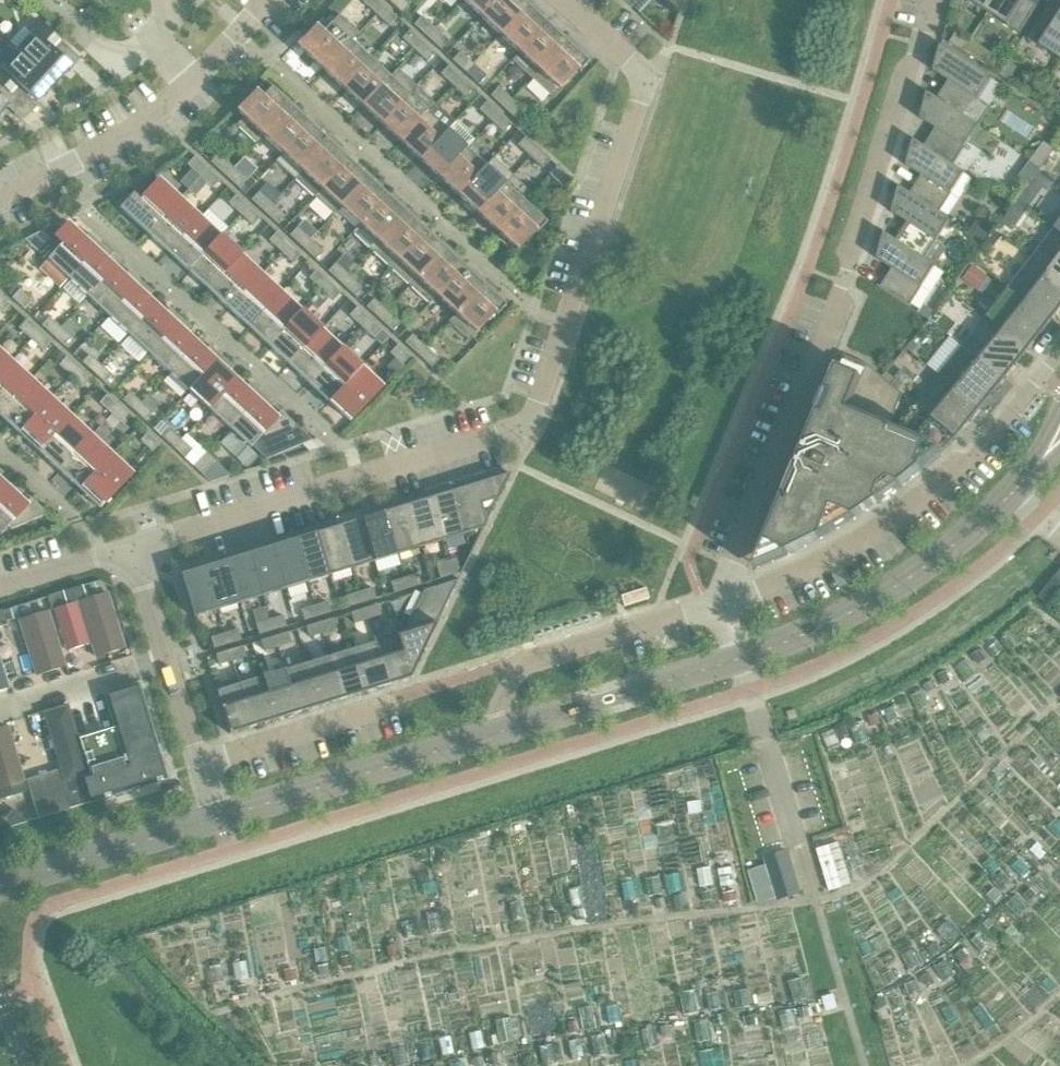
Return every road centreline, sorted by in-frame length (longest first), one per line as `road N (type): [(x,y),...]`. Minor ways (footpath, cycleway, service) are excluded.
road 1 (residential): [(130,551),(515,430),(538,403),(646,77),(565,0)]
road 2 (residential): [(721,604),(850,258),(930,0)]
road 3 (residential): [(721,604),(835,558),(928,492),(991,437),(1059,356)]
road 4 (tertiary): [(740,661),(880,602),(949,554),(1015,486)]
road 5 (tertiary): [(212,822),(493,737)]
road 6 (tertiary): [(493,737),(740,661)]
road 7 (residential): [(0,201),(137,127),(192,83)]
road 8 (tertiary): [(0,888),(212,822)]
road 9 (residential): [(195,762),(402,698)]
road 10 (residential): [(523,663),(721,604)]
road 11 (residential): [(168,667),(0,712)]
road 12 (residential): [(51,0),(128,70),(153,43)]
road 13 (residential): [(130,551),(0,589)]
road 14 (residential): [(168,667),(130,551)]

